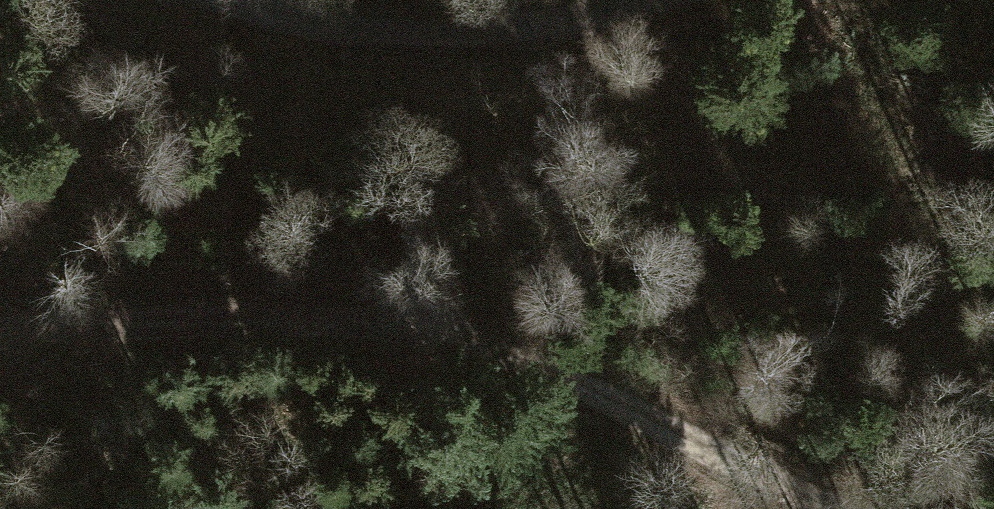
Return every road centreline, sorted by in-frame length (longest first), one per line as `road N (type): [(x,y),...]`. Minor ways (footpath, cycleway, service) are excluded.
road 1 (track): [(833,508),(589,383),(394,320),(0,334)]
road 2 (track): [(387,0),(545,31),(730,0)]

